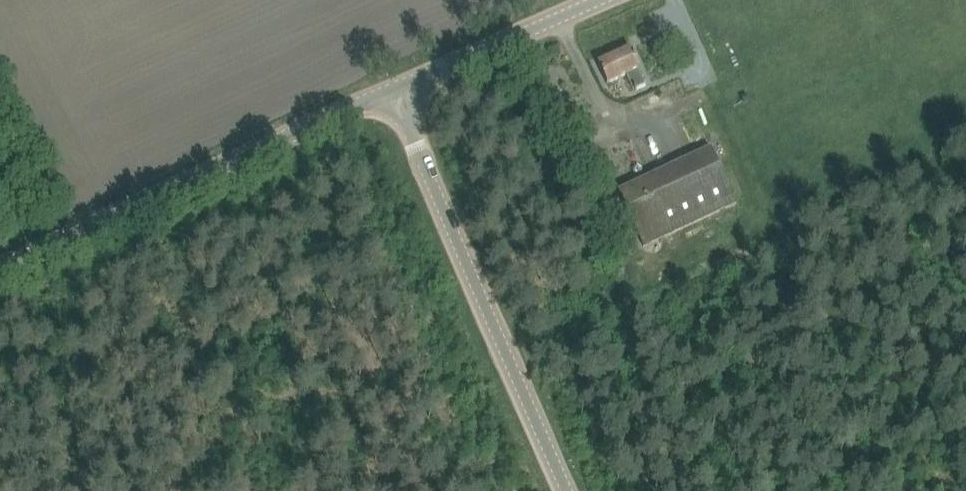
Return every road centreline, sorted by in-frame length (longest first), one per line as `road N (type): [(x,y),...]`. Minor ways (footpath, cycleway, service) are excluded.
road 1 (unclassified): [(0,273),(401,91)]
road 2 (tertiary): [(568,490),(401,91)]
road 3 (tertiary): [(401,91),(603,0)]

